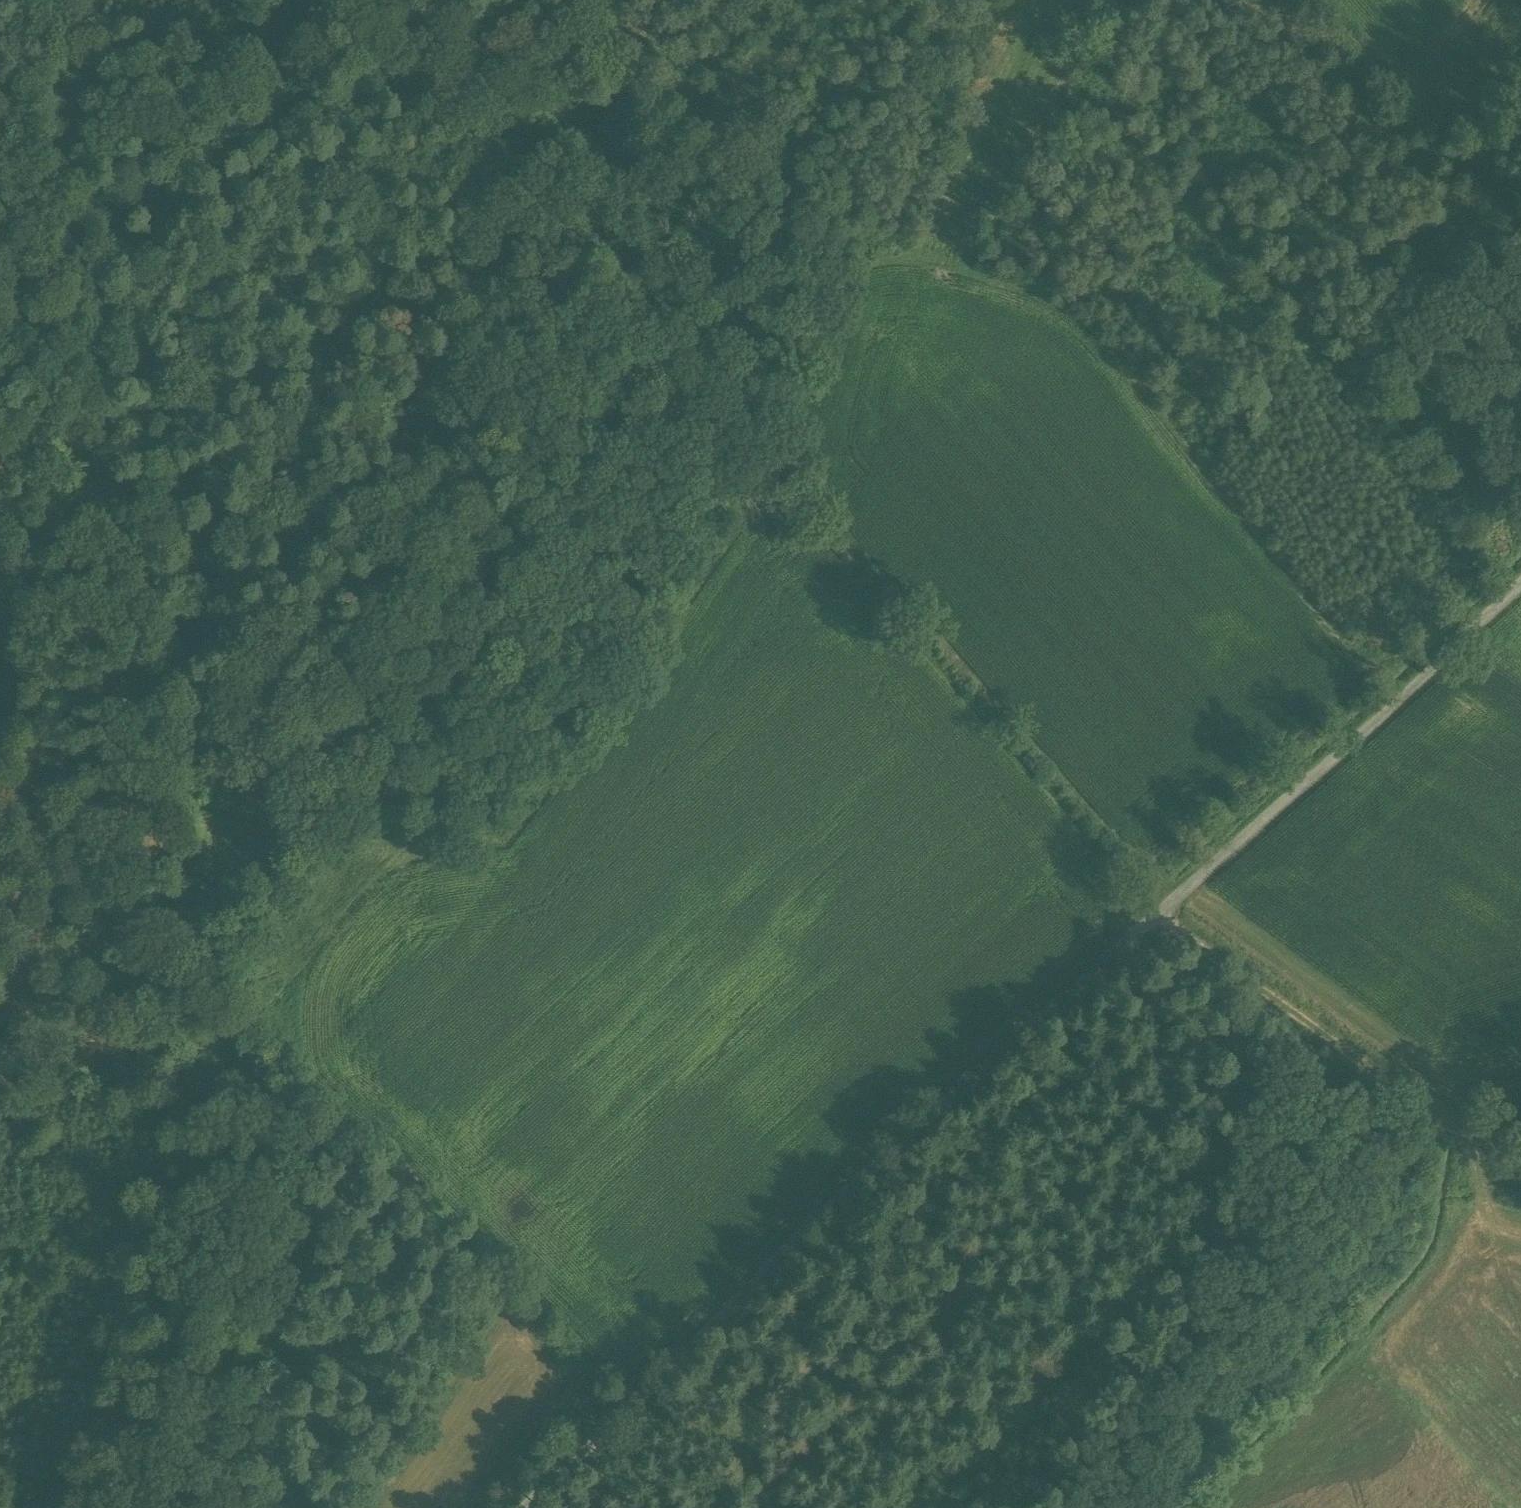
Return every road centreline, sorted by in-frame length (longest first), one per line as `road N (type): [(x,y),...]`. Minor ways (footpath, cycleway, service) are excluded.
road 1 (track): [(1520,580),(1162,915),(708,1315),(675,1368),(520,1507)]
road 2 (track): [(1162,915),(1450,1126),(1520,1109)]
road 3 (track): [(1040,1019),(1351,1313)]

